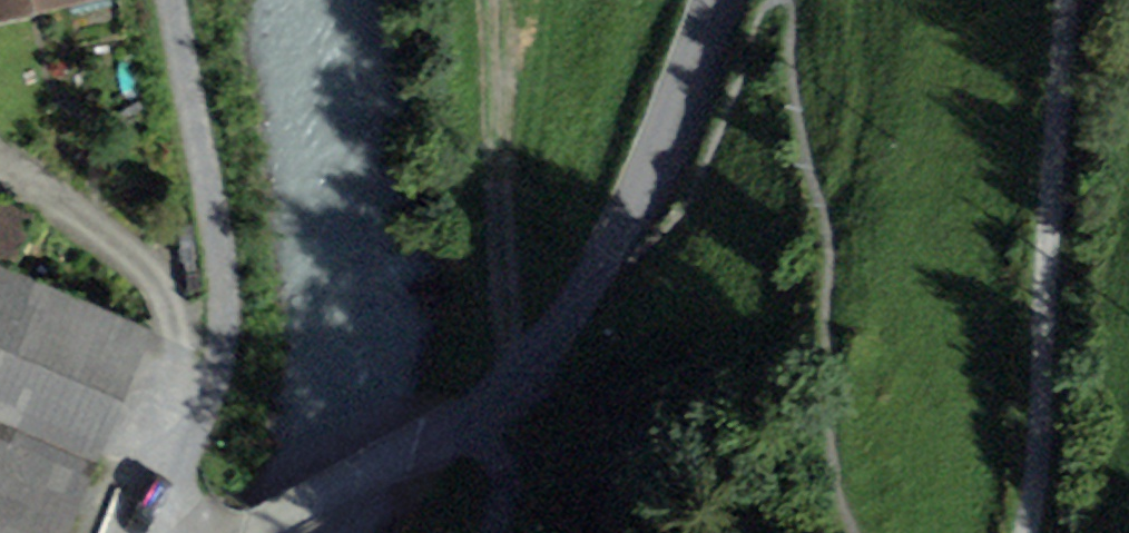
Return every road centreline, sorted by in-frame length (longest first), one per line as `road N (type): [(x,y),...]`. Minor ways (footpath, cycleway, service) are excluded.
road 1 (track): [(1078,0),(1032,481),(1017,532)]
road 2 (residential): [(457,426),(554,340),(602,276),(711,48),(723,0)]
road 3 (unclassified): [(457,426),(261,532)]
road 4 (track): [(511,379),(484,532)]

